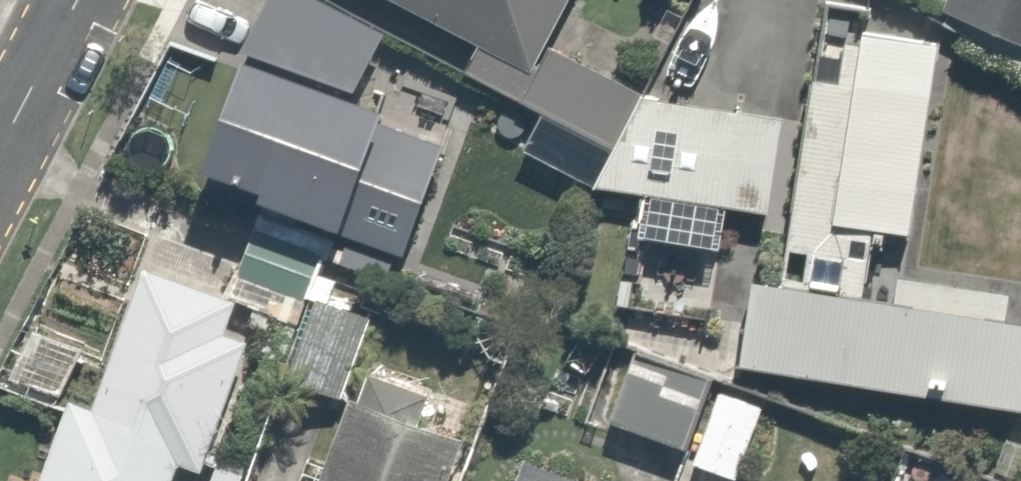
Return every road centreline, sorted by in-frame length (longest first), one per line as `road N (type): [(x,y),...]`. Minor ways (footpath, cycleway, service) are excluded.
road 1 (residential): [(0,155),(80,0)]

